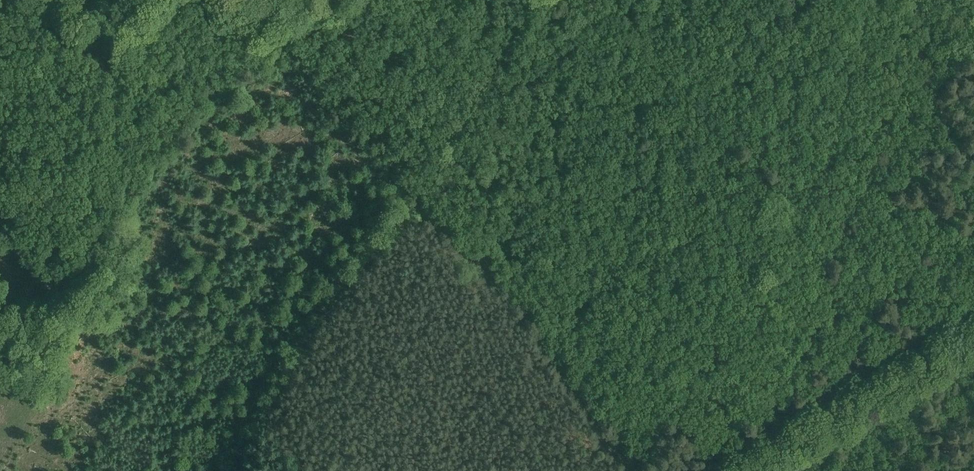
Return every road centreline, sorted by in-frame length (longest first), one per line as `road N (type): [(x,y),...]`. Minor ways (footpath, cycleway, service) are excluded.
road 1 (track): [(741,470),(973,340)]

